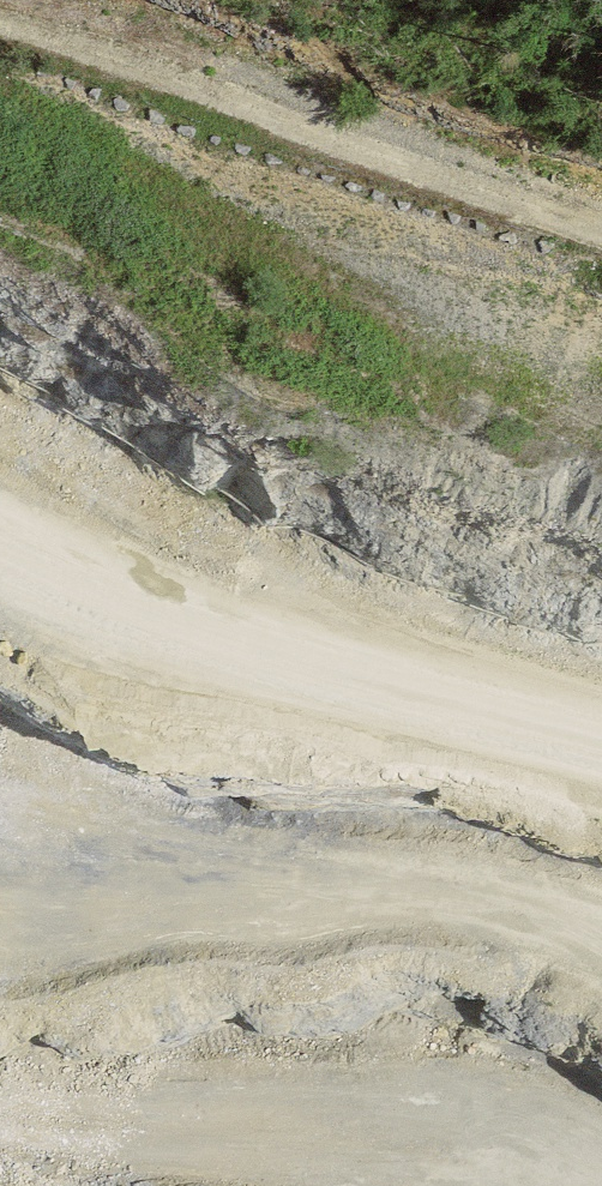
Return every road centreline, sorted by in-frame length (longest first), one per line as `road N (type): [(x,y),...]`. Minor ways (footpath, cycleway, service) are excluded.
road 1 (track): [(0,24),(601,232)]
road 2 (track): [(502,1185),(179,1104),(0,1098)]
road 3 (track): [(0,547),(324,652)]
road 4 (track): [(601,747),(324,652)]

